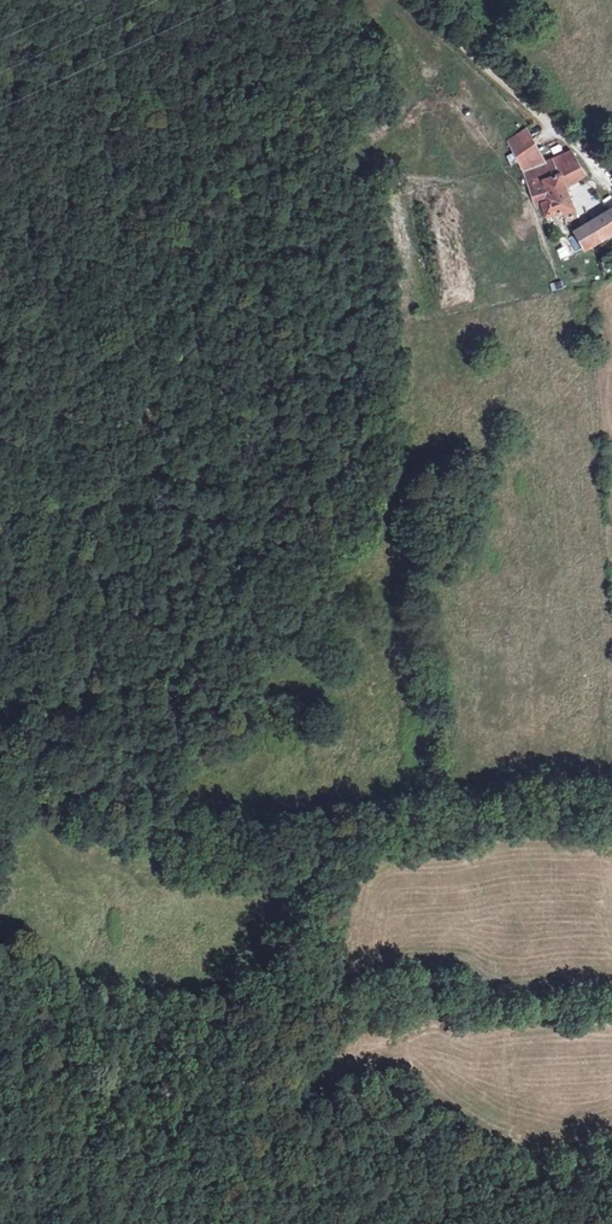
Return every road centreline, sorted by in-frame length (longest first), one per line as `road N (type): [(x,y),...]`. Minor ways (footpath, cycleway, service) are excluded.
road 1 (track): [(133,0),(113,78),(110,153),(153,349),(152,408),(122,472),(0,632)]
road 2 (track): [(423,0),(611,189)]

